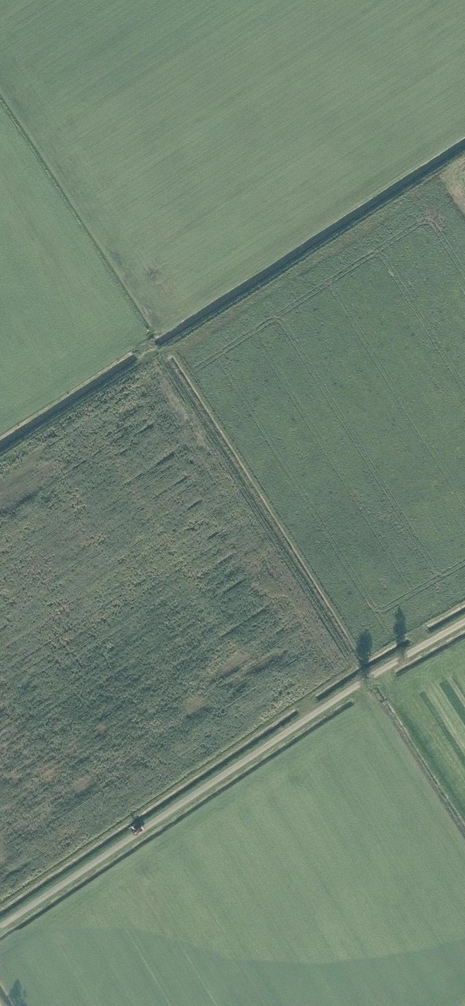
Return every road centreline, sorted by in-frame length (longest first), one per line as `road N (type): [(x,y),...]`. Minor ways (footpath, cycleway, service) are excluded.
road 1 (unclassified): [(0,926),(329,703),(464,622)]

